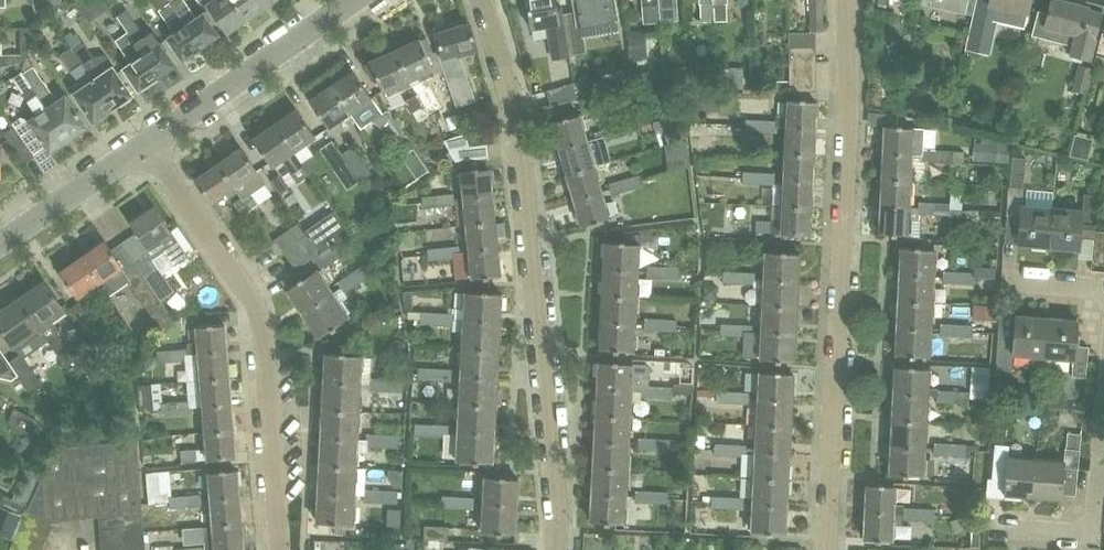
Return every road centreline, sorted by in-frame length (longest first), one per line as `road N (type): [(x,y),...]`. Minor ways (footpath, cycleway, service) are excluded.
road 1 (residential): [(555,549),(556,494),(517,123),(483,0)]
road 2 (residential): [(827,549),(850,115),(847,0)]
road 3 (residential): [(280,549),(257,309),(146,145)]
road 4 (tertiary): [(146,145),(354,0)]
road 5 (tertiary): [(0,242),(146,145)]
road 6 (residential): [(1008,517),(1096,526),(1103,450)]

